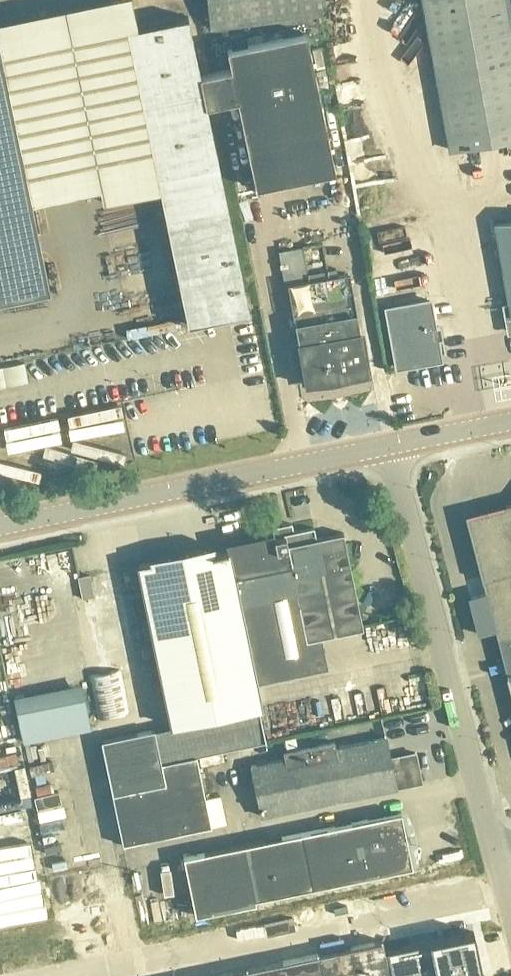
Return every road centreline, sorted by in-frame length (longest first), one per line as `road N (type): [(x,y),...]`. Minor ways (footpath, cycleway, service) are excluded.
road 1 (unclassified): [(498,851),(387,448)]
road 2 (unclassified): [(0,528),(387,448)]
road 3 (unclassified): [(387,448),(510,424)]

